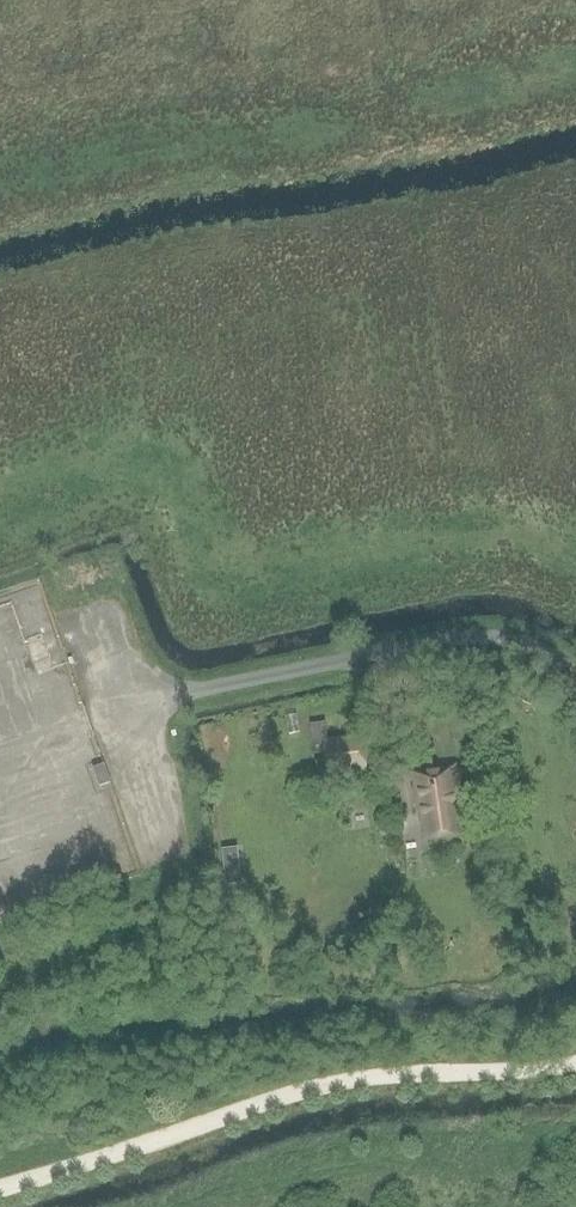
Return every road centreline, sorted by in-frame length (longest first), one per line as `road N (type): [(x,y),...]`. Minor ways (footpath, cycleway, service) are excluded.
road 1 (unclassified): [(90,720),(454,639),(504,641),(552,658),(575,678)]

